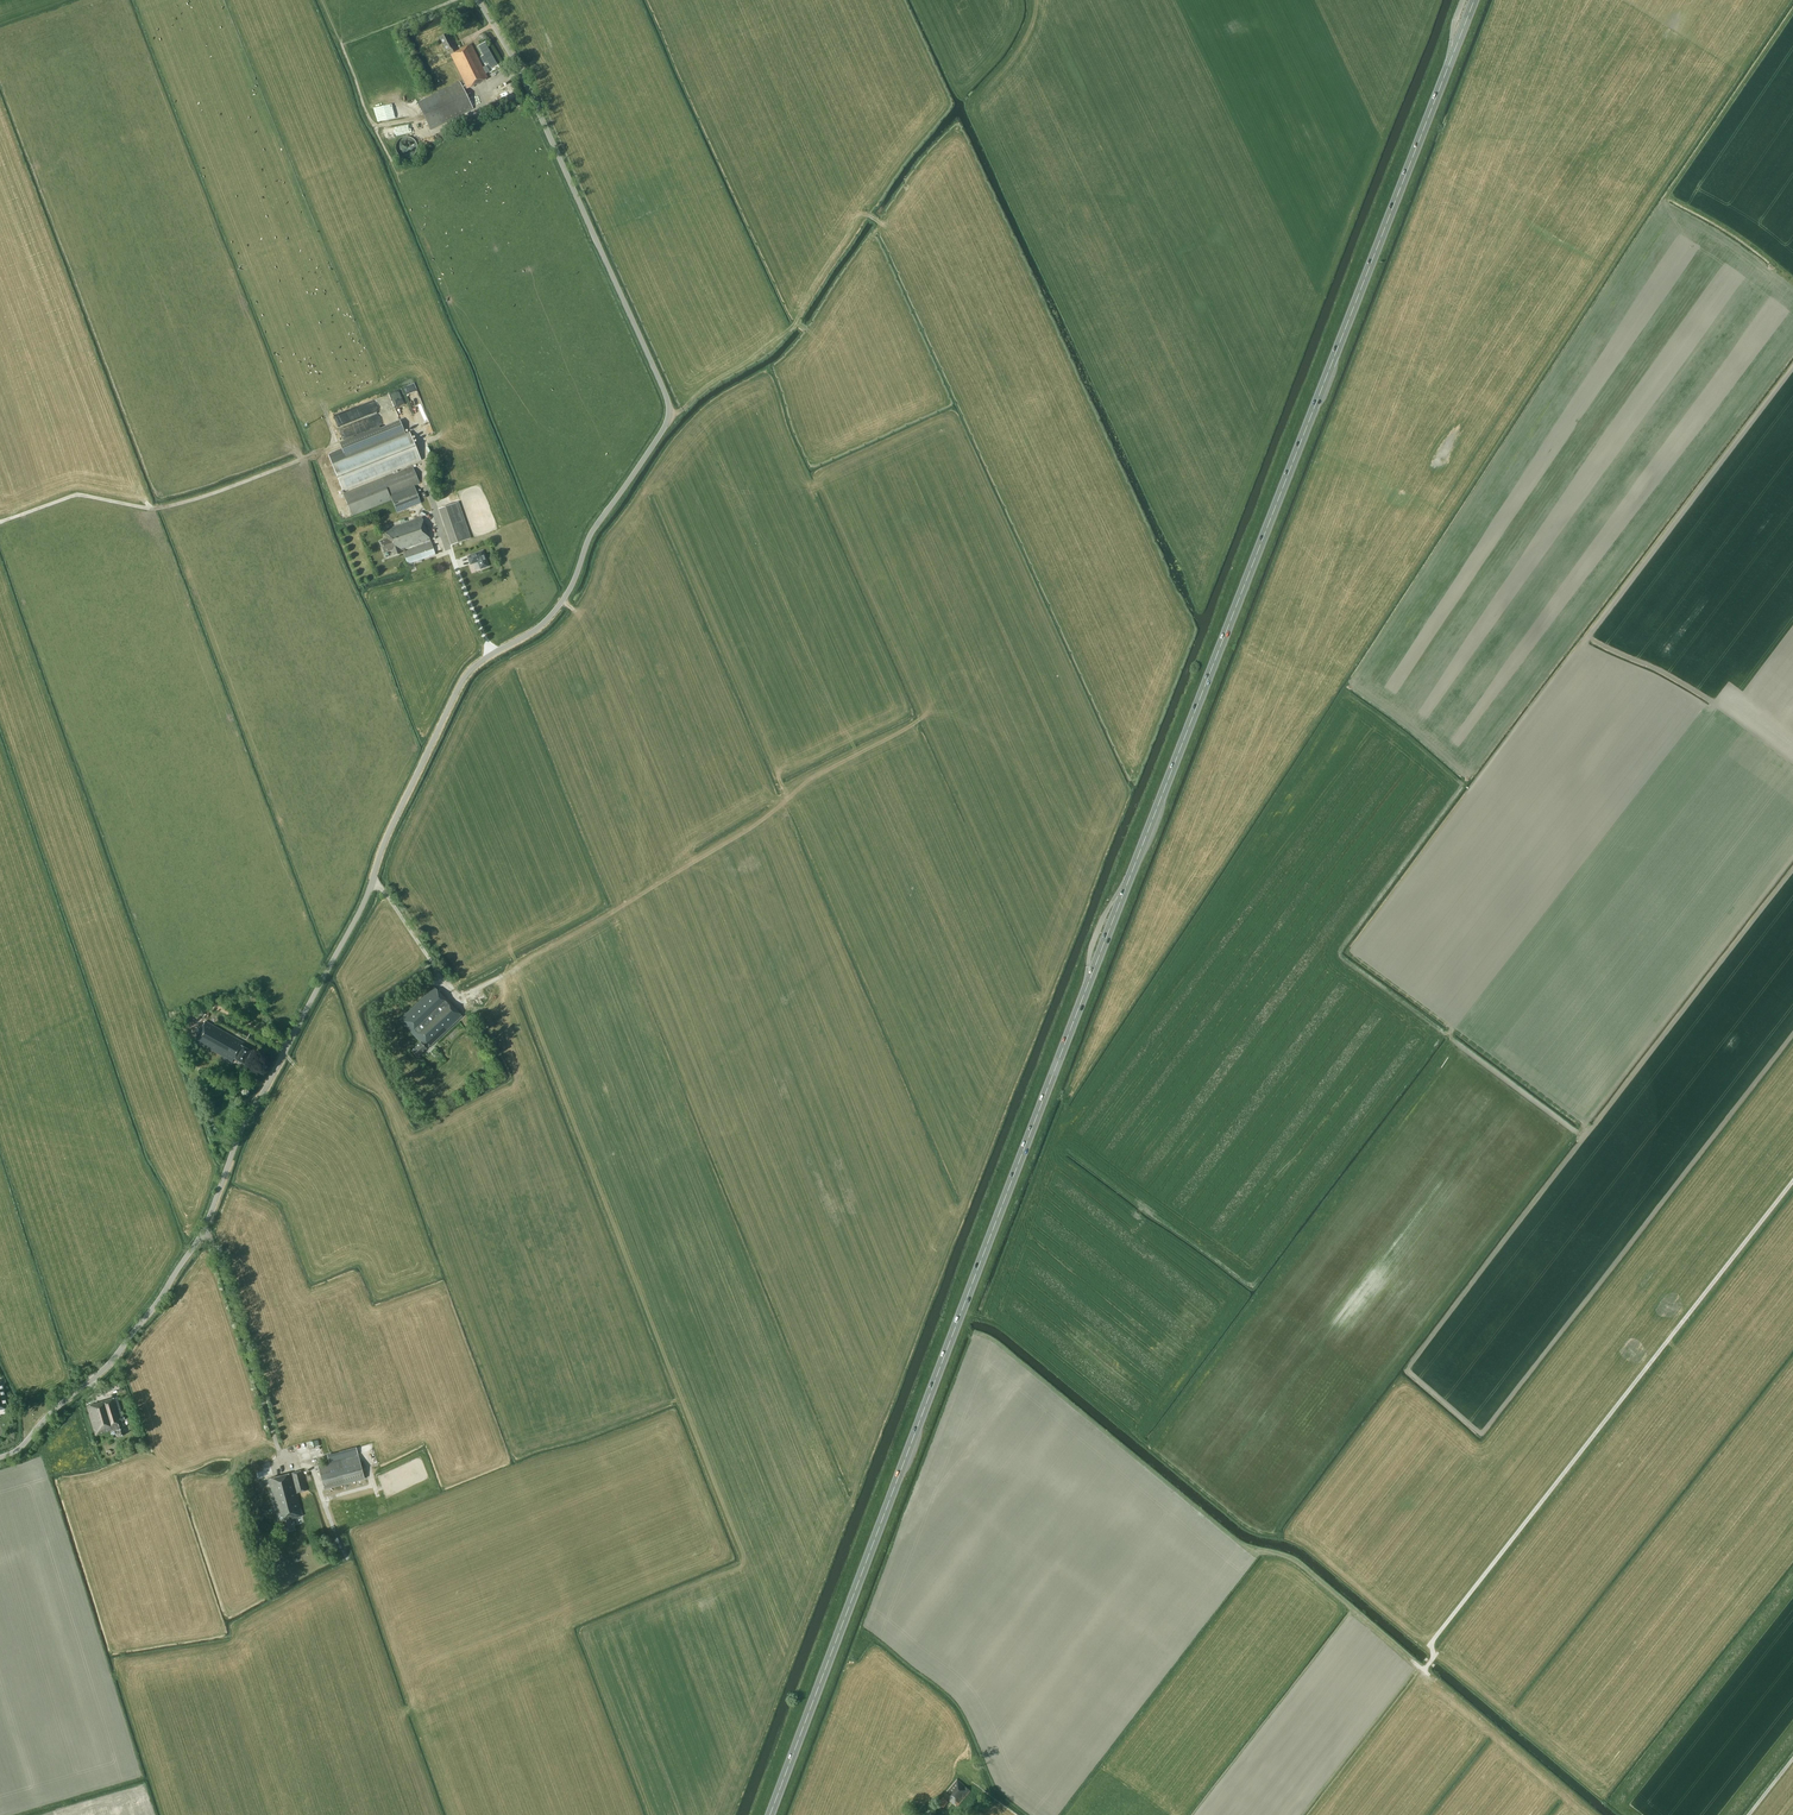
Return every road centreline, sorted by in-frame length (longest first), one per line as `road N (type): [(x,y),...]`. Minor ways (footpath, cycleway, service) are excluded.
road 1 (trunk): [(770,1814),(1449,61)]
road 2 (unclassified): [(0,1458),(101,1372),(204,1230),(235,1146),(359,914),(458,689),(481,661),(554,612),(593,530),(668,418),(666,394),(527,85),(477,0)]

